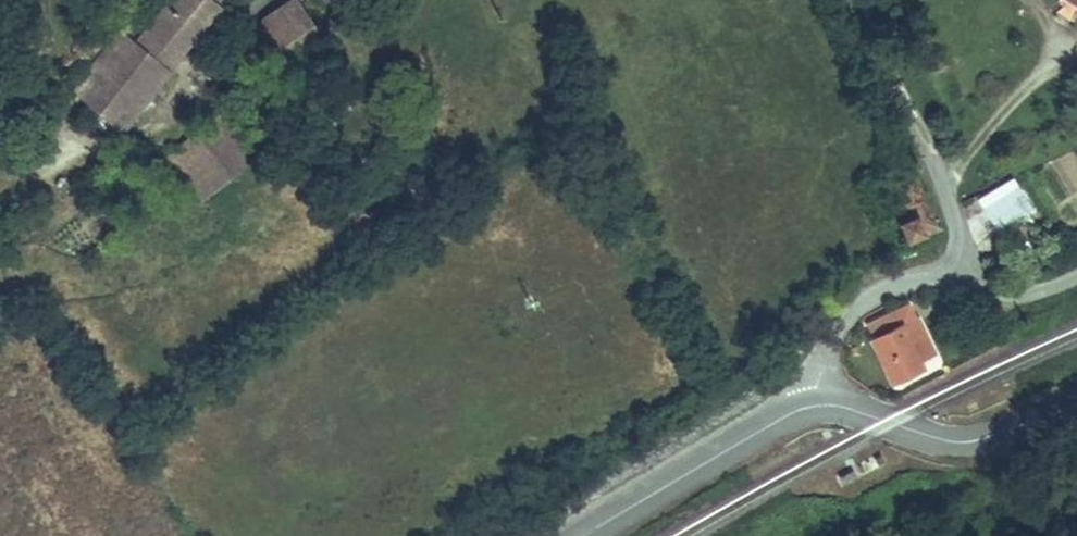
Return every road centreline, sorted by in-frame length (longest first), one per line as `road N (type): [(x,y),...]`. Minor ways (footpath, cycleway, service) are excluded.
road 1 (tertiary): [(1076,404),(955,442),(840,407),(801,410),(585,535)]

